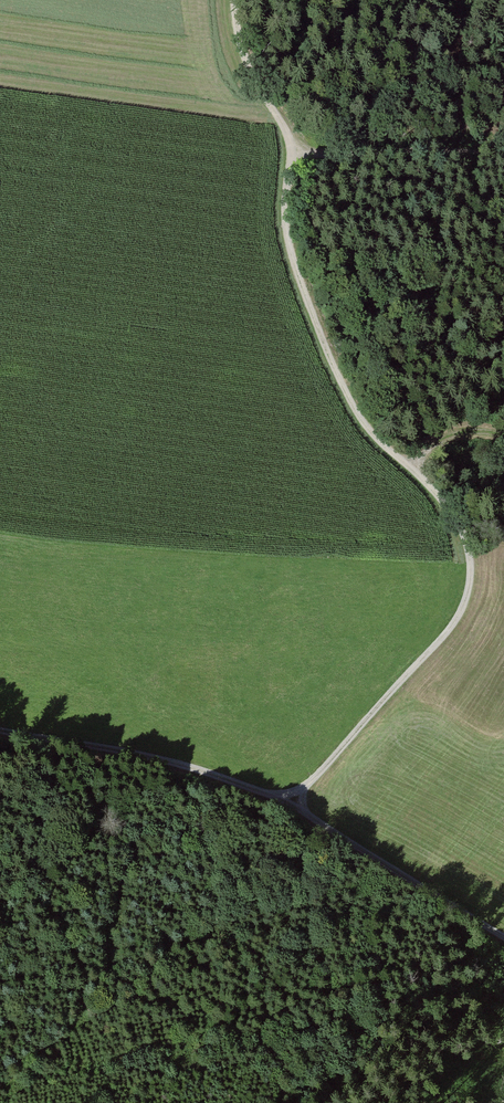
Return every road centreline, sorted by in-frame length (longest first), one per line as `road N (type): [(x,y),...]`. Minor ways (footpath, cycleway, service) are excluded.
road 1 (track): [(289,802),(451,629),(471,578),(462,527),(377,437),(339,374),(293,253),(293,157),(503,155)]
road 2 (track): [(289,802),(161,761),(0,730)]
road 3 (track): [(503,937),(289,802)]
road 4 (track): [(293,157),(243,42),(237,0)]

